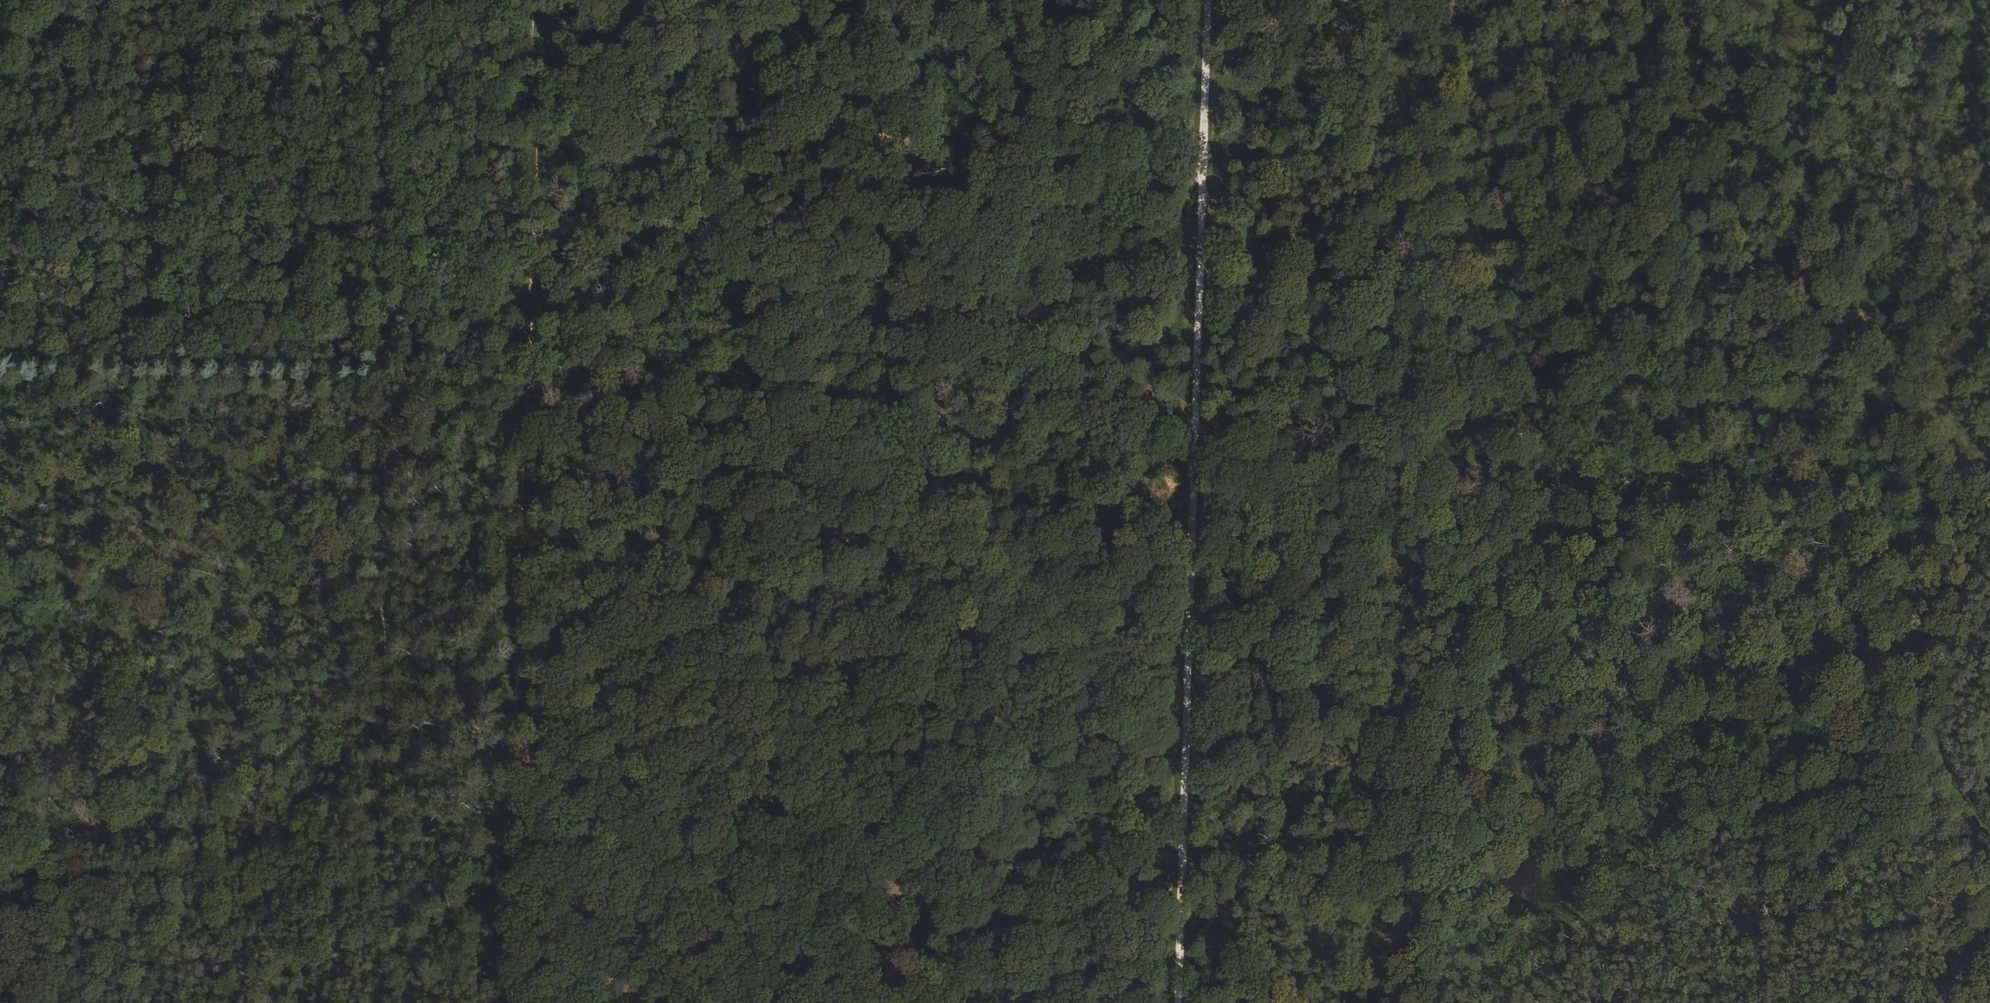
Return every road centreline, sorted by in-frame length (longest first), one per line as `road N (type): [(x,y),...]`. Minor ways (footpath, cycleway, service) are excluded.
road 1 (track): [(556,0),(584,372),(533,1002)]
road 2 (track): [(1178,1002),(1209,0)]
road 3 (track): [(1989,627),(1967,663),(1953,714),(1961,772),(1989,819)]

